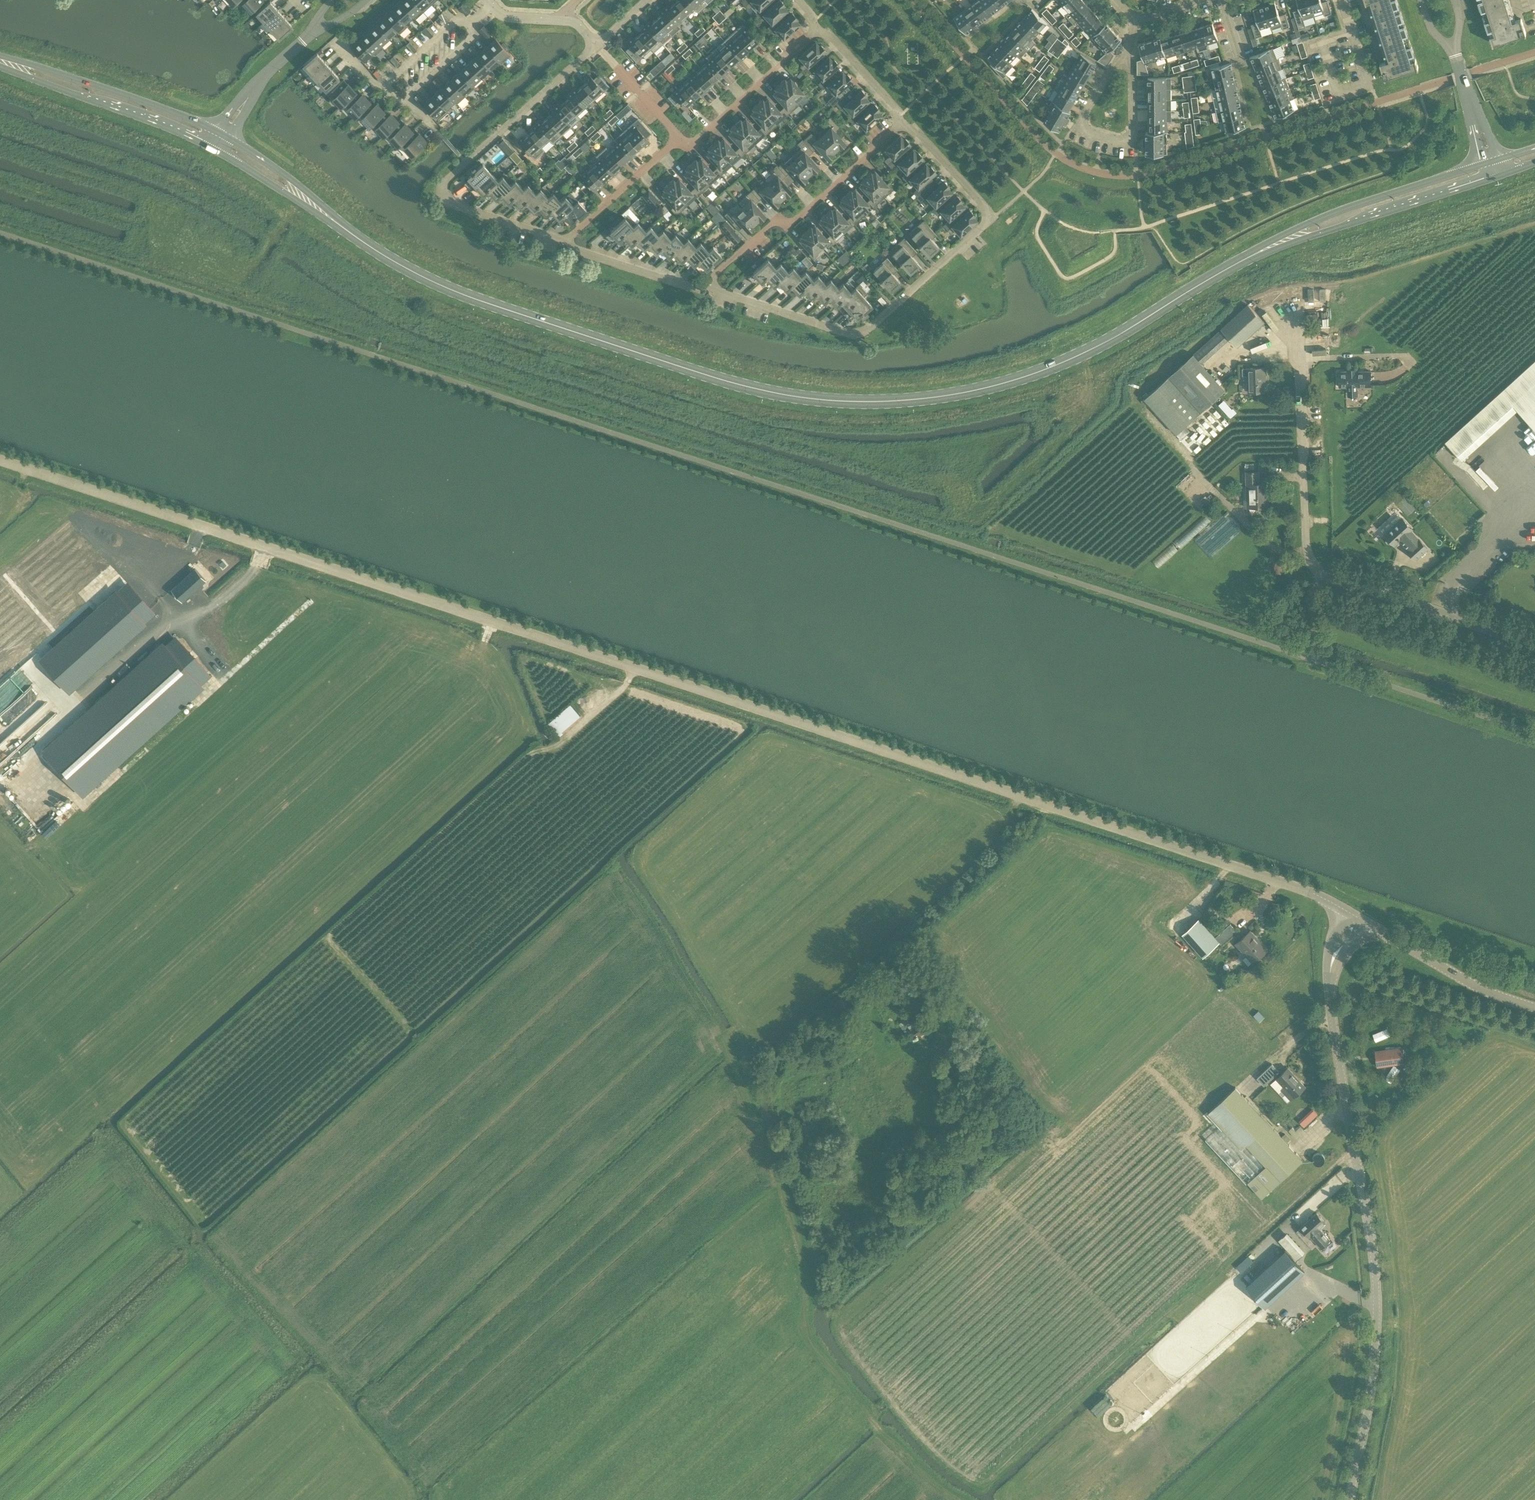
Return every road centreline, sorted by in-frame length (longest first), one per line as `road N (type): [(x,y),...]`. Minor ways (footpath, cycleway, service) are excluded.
road 1 (unclassified): [(1359,917),(1313,892),(0,461)]
road 2 (secondary): [(228,147),(430,280),(717,378),(840,401),(937,397),(1018,379),(1088,351),(1265,249),(1492,171)]
road 3 (tertiary): [(1351,1499),(1371,1403),(1378,1295),(1328,986),(1359,917)]
road 4 (residential): [(702,286),(835,330),(871,326),(993,217),(902,123)]
road 5 (residential): [(597,45),(444,185),(454,205),(565,241)]
road 6 (residential): [(565,241),(679,136),(690,148),(817,30)]
road 7 (unclassified): [(1534,645),(1322,576),(1306,550),(1303,463)]
road 8 (residential): [(902,123),(787,227),(778,218),(702,286)]
road 9 (secondary): [(0,61),(212,139)]
road 10 (tertiary): [(1534,1007),(1488,991),(1359,917)]
road 11 (residential): [(565,241),(702,286)]
road 12 (residential): [(1125,60),(1080,122),(1104,138),(1133,135)]
road 13 (residential): [(902,123),(817,30)]
road 14 (unclassified): [(1456,55),(1492,171)]

